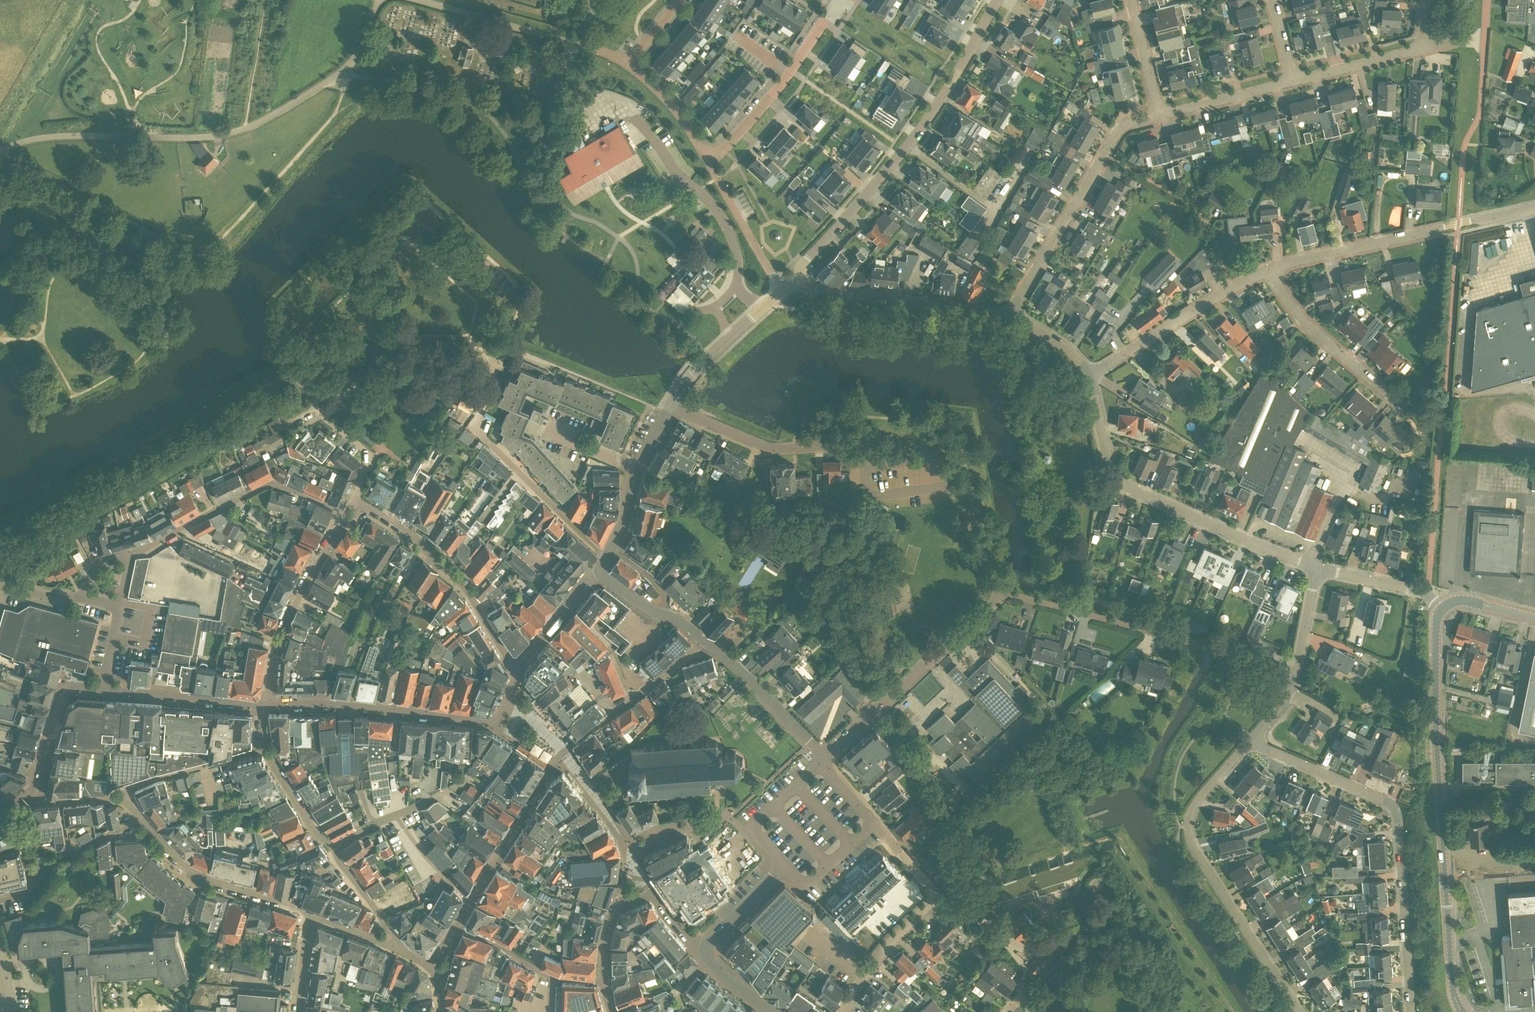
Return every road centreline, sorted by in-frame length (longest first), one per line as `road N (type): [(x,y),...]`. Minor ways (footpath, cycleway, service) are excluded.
road 1 (residential): [(999,592),(960,485),(939,459),(882,447),(773,448),(670,407)]
road 2 (unclassified): [(1462,1011),(1450,967),(1437,731),(1436,632),(1444,608)]
road 3 (residential): [(458,924),(544,775),(704,640)]
road 4 (residential): [(1412,1011),(1394,809),(1252,741)]
road 5 (unclassified): [(795,279),(917,136),(998,0)]
road 6 (unclassified): [(1317,568),(1125,485),(1110,466),(1092,375)]
road 7 (residential): [(1299,1011),(1191,840),(1201,797),(1252,741)]
road 8 (residential): [(264,705),(498,721),(518,671)]
road 9 (residential): [(1271,270),(1534,208)]
road 10 (residential): [(1013,313),(1117,132),(1161,113)]
road 11 (residential): [(518,671),(432,555),(376,510),(346,513)]
road 12 (residential): [(873,822),(936,900),(841,1011)]
road 13 (residential): [(999,592),(824,757)]
road 14 (residential): [(131,552),(267,483),(346,513)]
road 15 (unclassified): [(1013,313),(817,290),(795,279)]
road 16 (residential): [(628,62),(569,38),(420,0)]
road 17 (residential): [(706,159),(780,84),(827,17),(852,0)]
road 18 (residential): [(346,513),(283,626),(264,705)]
road 19 (residential): [(1092,375),(1271,270)]
road 20 (residential): [(141,817),(200,880),(312,915)]
road 21 (residential): [(705,953),(653,891),(642,891),(611,910),(603,981)]
road 22 (residential): [(1187,641),(999,592)]
road 23 (residential): [(1252,741),(1291,691),(1317,568)]
road 24 (residential): [(607,556),(485,439),(479,420)]
road 25 (residential): [(1399,403),(1315,330),(1271,270)]
road 26 (unclassified): [(824,757),(704,640)]
road 27 (residential): [(0,900),(23,894),(38,872),(141,817)]
road 28 (unclassified): [(670,407),(700,365),(782,291)]
road 29 (residential): [(103,690),(264,705)]
road 30 (residential): [(346,513),(372,458),(302,388)]
road 31 (residential): [(603,981),(539,971),(458,924)]
road 32 (residential): [(23,800),(62,697),(73,688),(103,690)]
road 33 (residential): [(264,749),(130,787),(123,798)]
road 34 (residential): [(782,291),(706,159)]
road 35 (unclassified): [(821,764),(751,828),(784,864)]
road 36 (residential): [(1161,113),(1293,80)]
road 37 (unclassified): [(1444,608),(1419,592),(1317,568)]
road 38 (residential): [(1293,80),(1420,46)]
road 39 (residential): [(518,671),(601,570)]
road 40 (unclassified): [(704,640),(675,616),(641,605),(601,570)]
road 41 (residential): [(706,159),(671,104),(628,62)]
road 42 (residential): [(333,846),(402,950)]
road 43 (residential): [(784,864),(806,886),(873,822)]
road 44 (residential): [(333,846),(440,792)]

